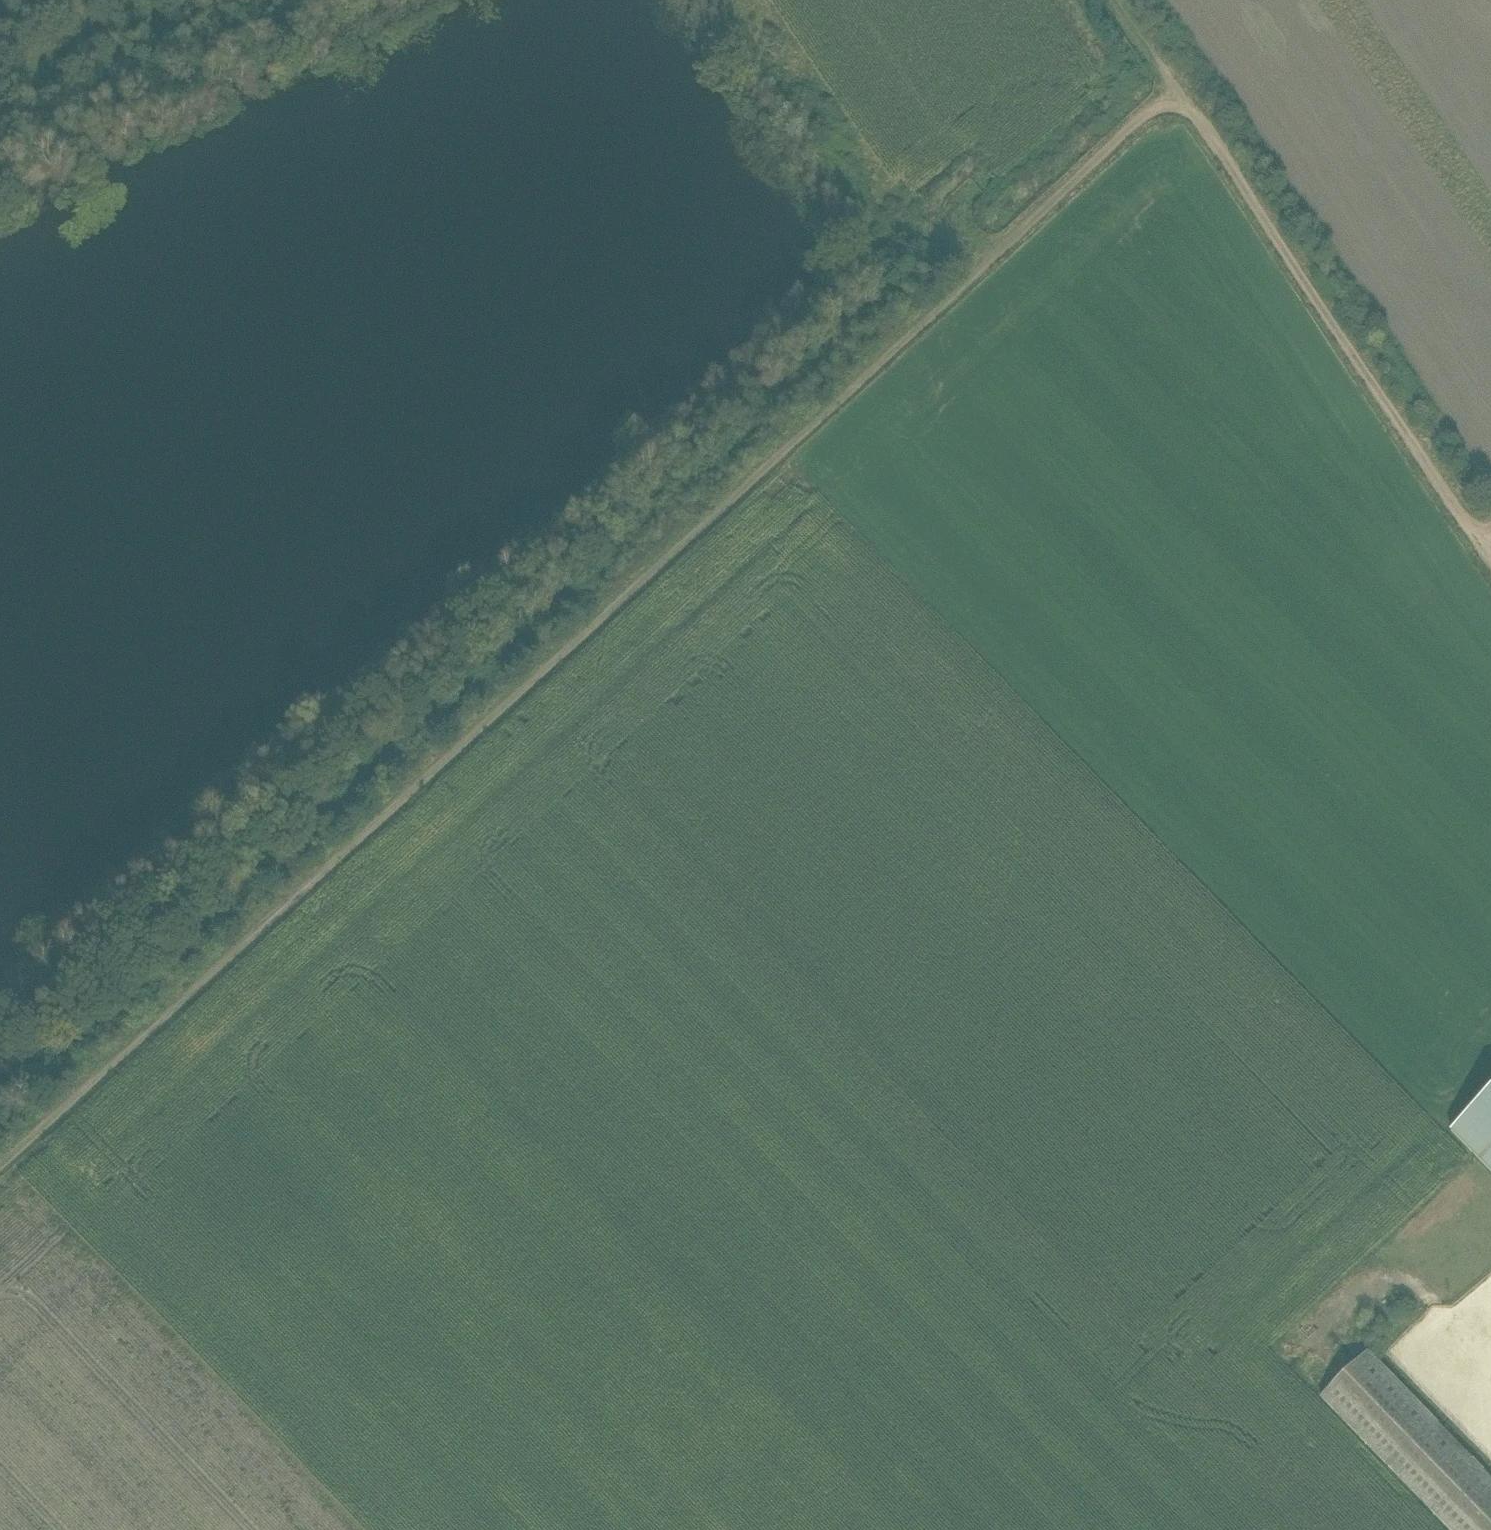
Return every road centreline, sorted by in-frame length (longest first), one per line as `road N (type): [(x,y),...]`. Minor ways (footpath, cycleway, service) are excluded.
road 1 (track): [(1174,85),(0,1163)]
road 2 (track): [(1121,0),(1490,554)]

